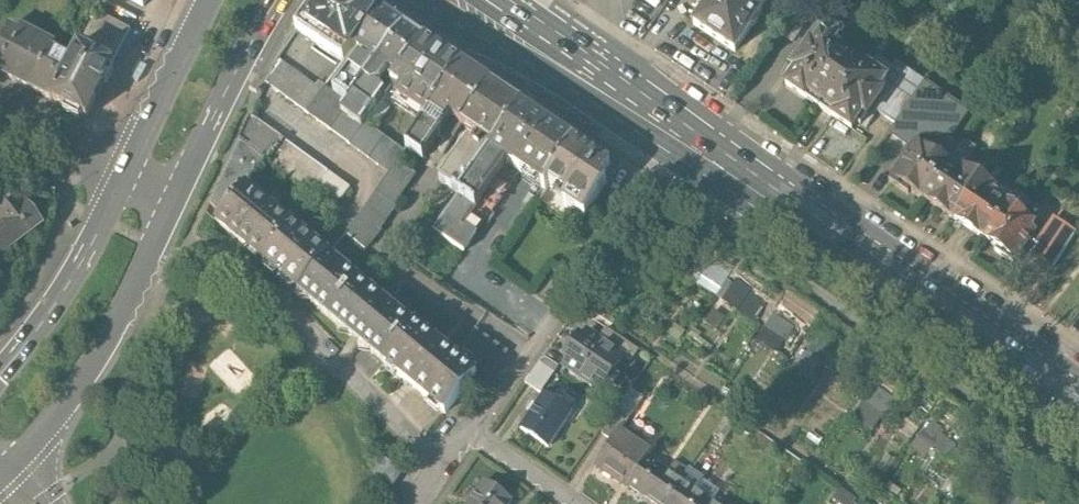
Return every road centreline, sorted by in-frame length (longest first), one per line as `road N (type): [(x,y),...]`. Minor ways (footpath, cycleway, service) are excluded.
road 1 (primary): [(486,0),(1078,406)]
road 2 (primary): [(0,425),(90,309),(245,0)]
road 3 (primary): [(4,472),(64,405),(101,347),(177,193)]
road 4 (residential): [(445,463),(266,291)]
road 5 (primary): [(128,170),(68,284),(0,373)]
road 6 (primary): [(177,193),(278,0)]
road 7 (primary): [(211,0),(128,170)]
road 8 (residential): [(471,433),(567,293)]
road 9 (residential): [(128,170),(0,106)]
road 10 (residential): [(471,433),(576,503)]

